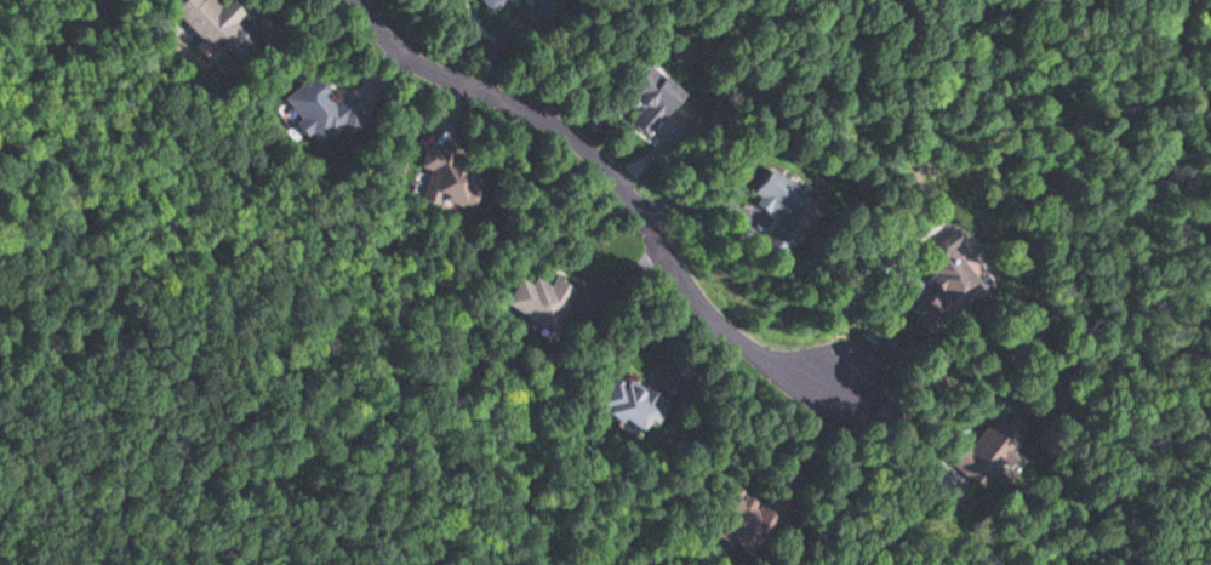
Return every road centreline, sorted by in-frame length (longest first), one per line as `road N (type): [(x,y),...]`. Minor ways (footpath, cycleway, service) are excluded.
road 1 (residential): [(348,0),(398,57),(558,131),(599,167),(727,332),(765,363),(836,386)]

